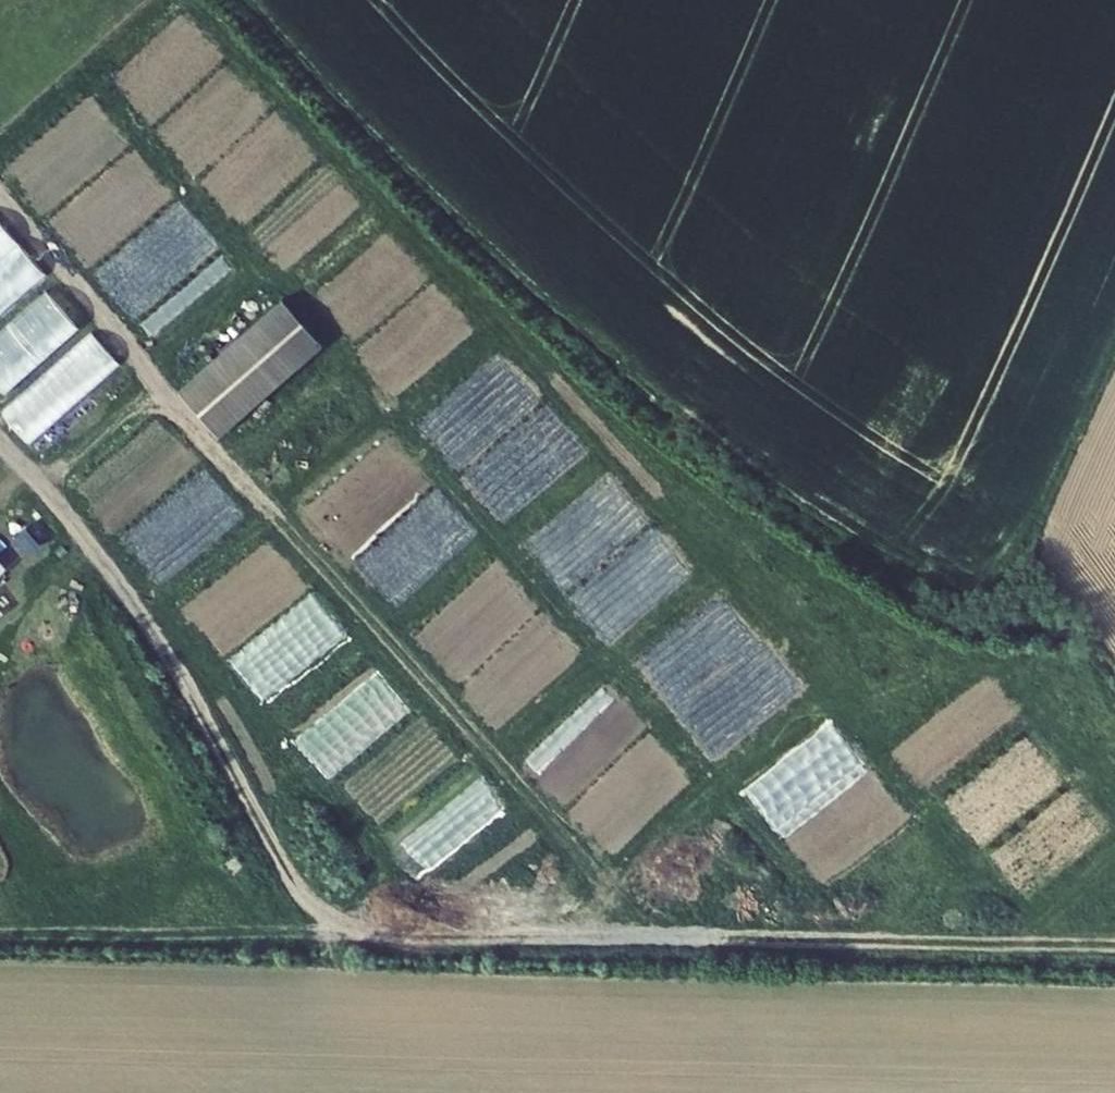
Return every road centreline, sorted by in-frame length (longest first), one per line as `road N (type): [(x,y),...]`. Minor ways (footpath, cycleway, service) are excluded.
road 1 (track): [(0,433),(125,585),(287,883),(316,920),(362,932),(1114,953)]

